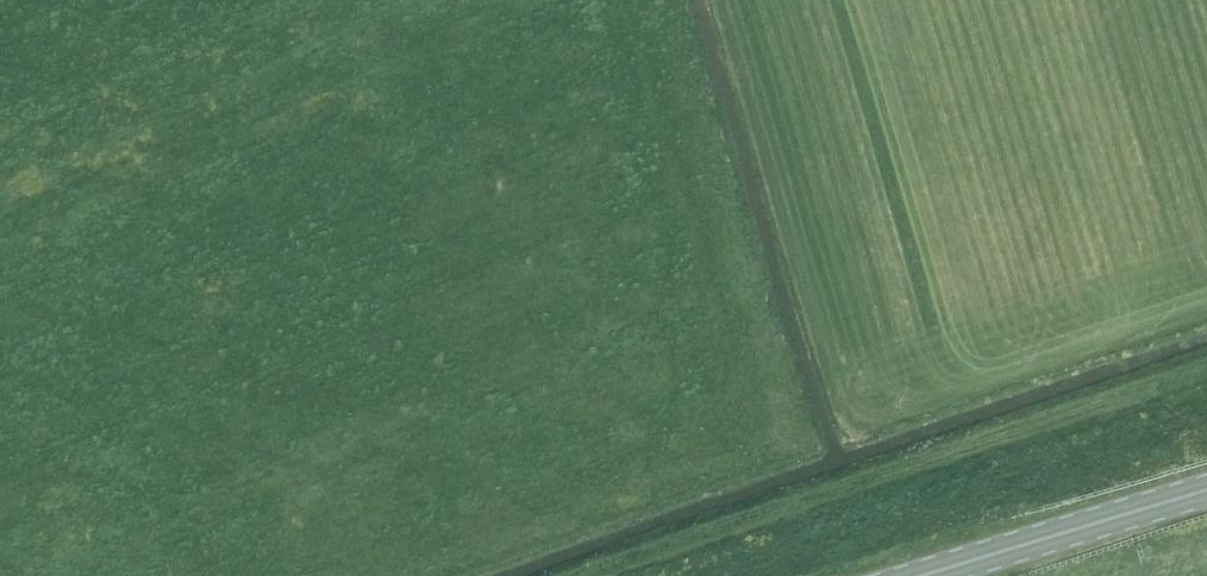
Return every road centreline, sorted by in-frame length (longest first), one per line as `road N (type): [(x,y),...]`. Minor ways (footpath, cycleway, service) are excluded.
road 1 (primary): [(922,575),(1206,490)]

